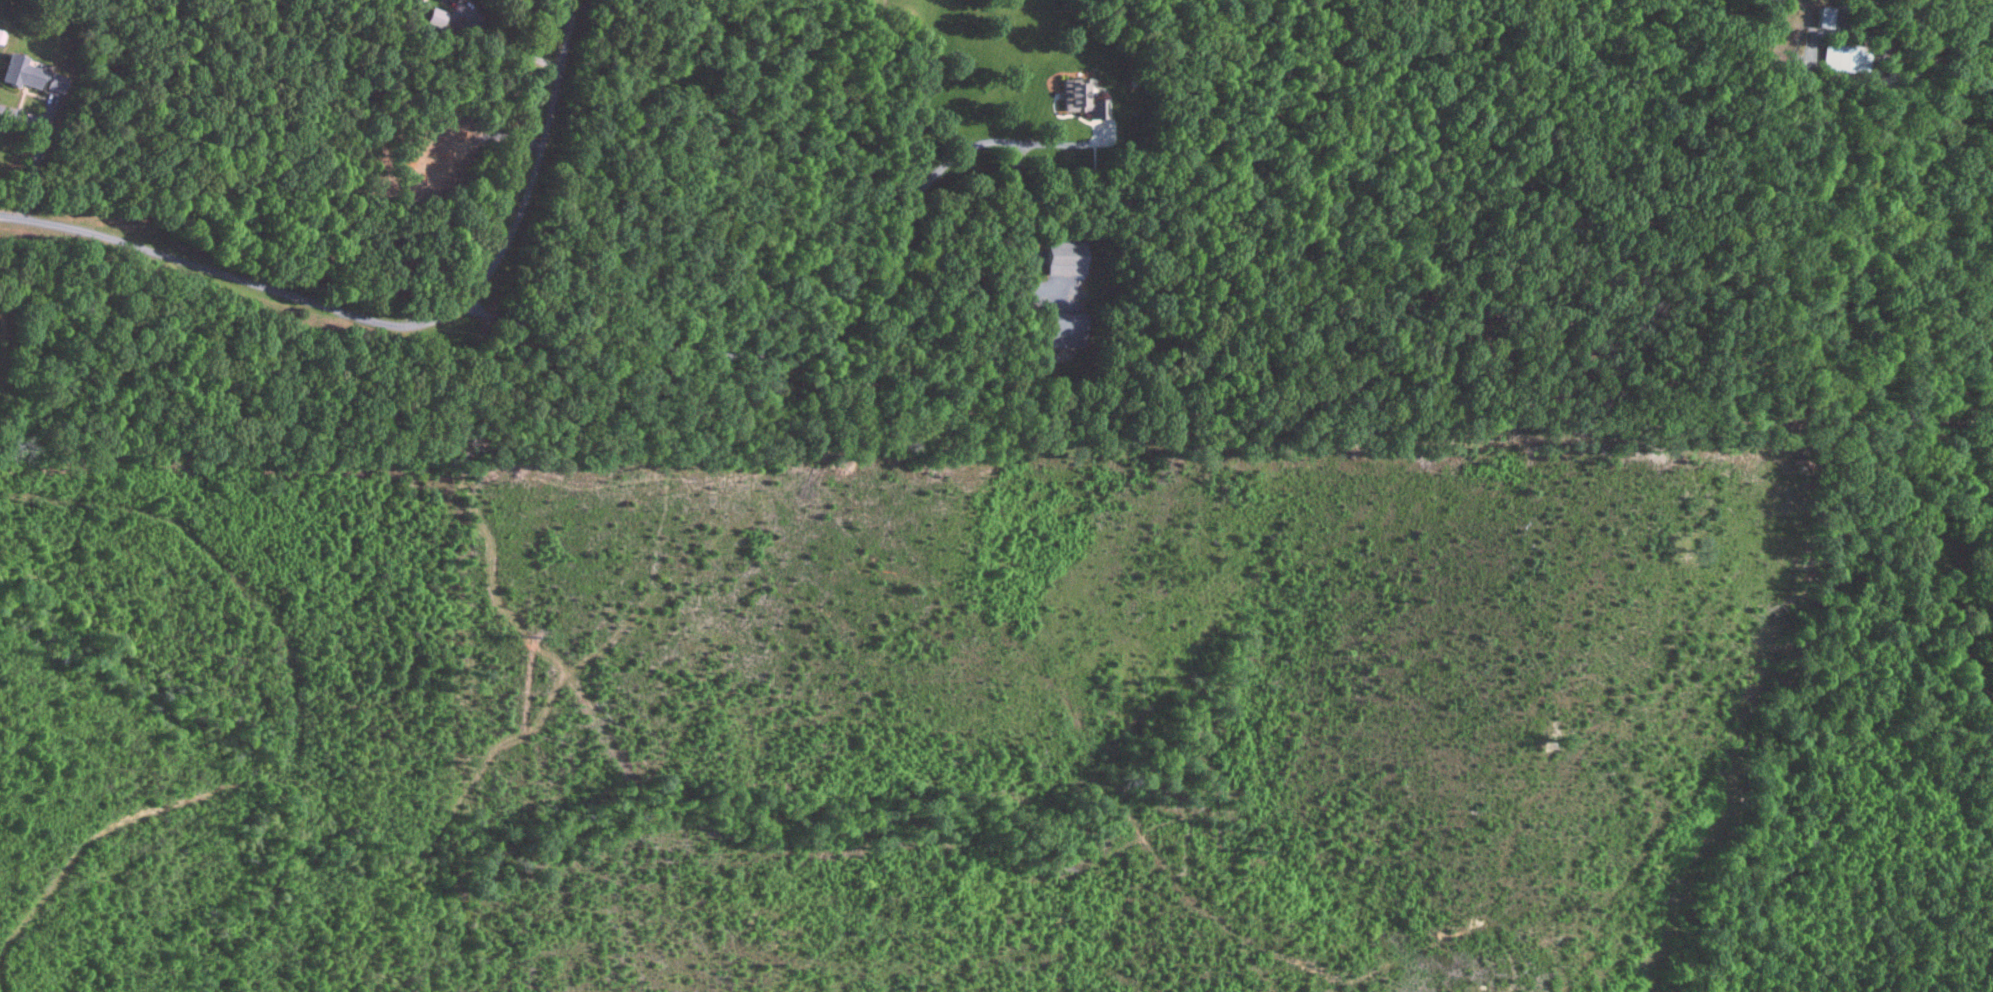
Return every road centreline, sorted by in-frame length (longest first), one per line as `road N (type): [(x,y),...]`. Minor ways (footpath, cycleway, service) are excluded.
road 1 (residential): [(0,217),(392,322),(436,323),(478,295),(522,209),(575,0)]

